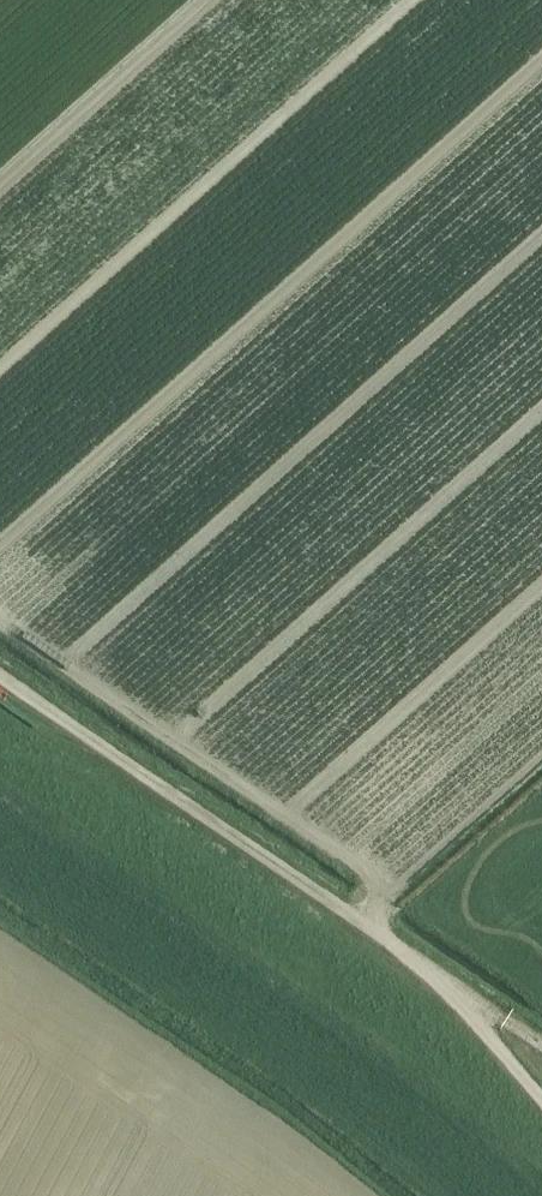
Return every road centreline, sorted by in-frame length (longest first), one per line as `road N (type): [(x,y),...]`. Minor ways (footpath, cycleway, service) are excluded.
road 1 (track): [(0,674),(541,1045)]

